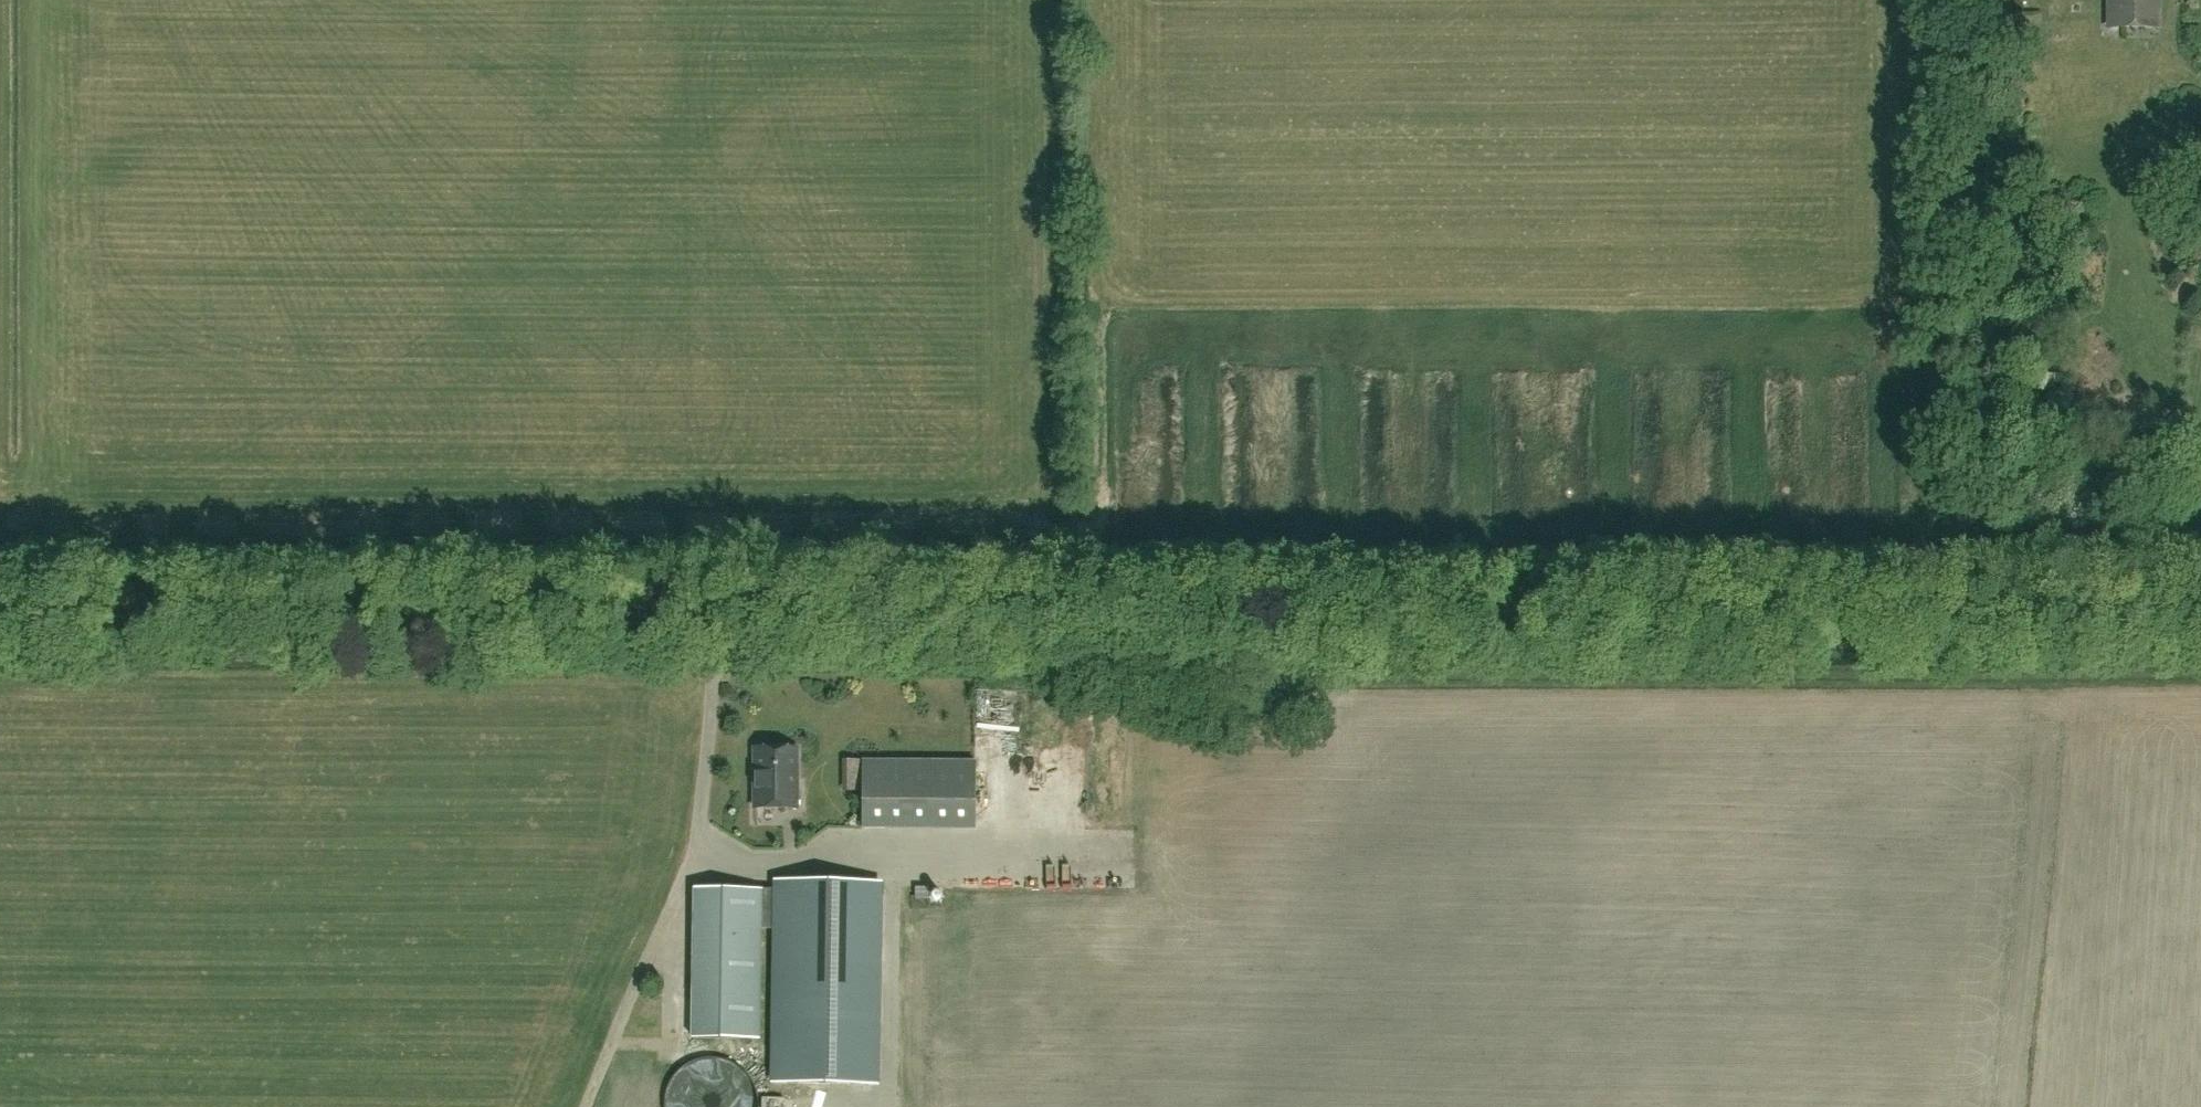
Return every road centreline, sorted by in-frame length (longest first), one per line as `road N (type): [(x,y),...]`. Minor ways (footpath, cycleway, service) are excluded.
road 1 (track): [(2200,607),(2001,601),(1019,613)]
road 2 (unclassified): [(1019,613),(0,616)]

